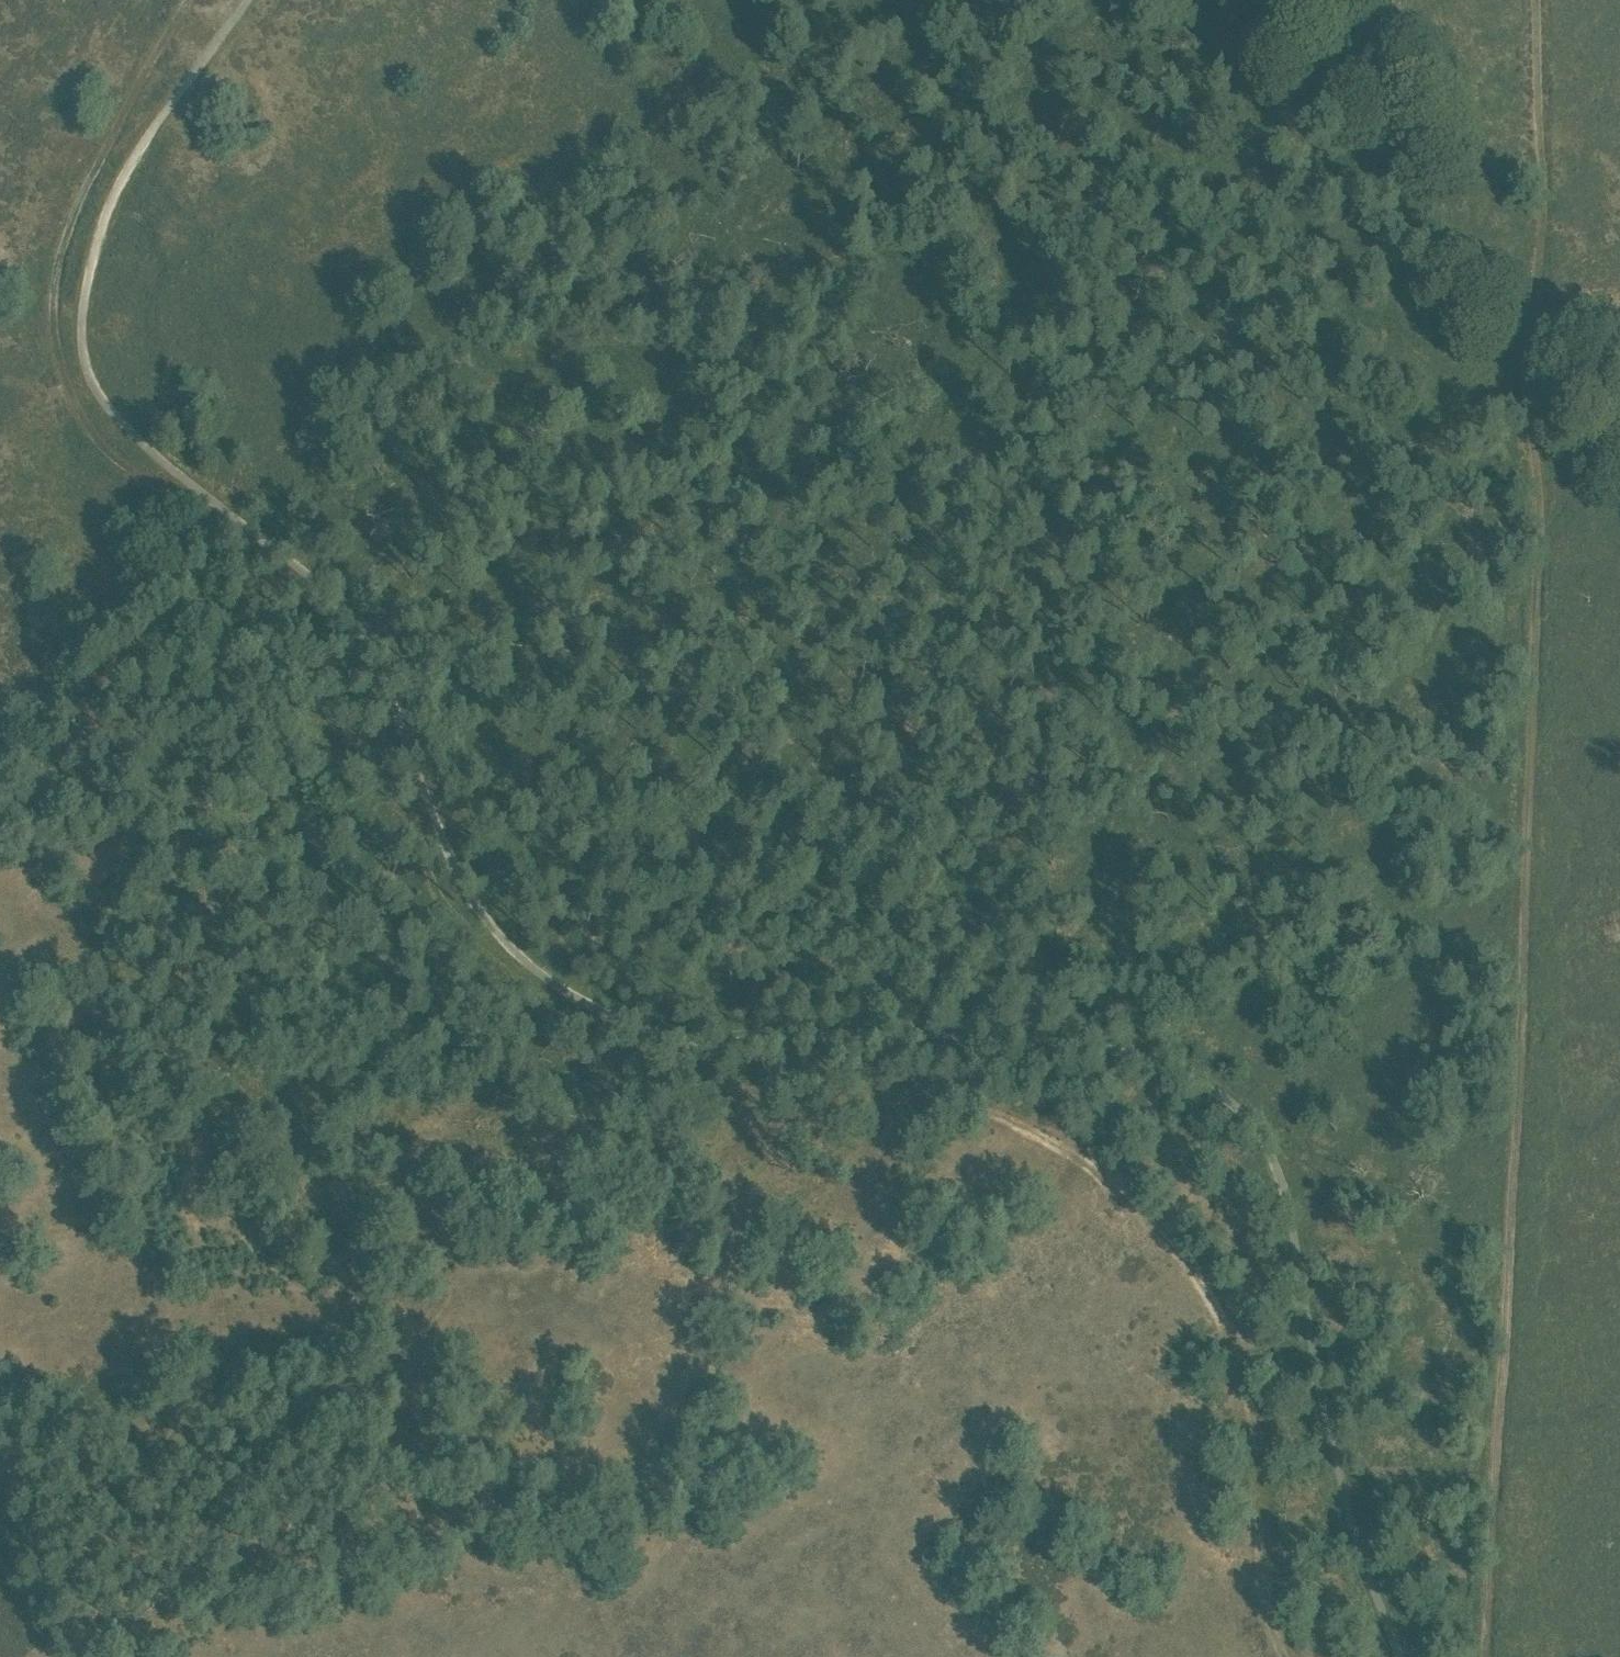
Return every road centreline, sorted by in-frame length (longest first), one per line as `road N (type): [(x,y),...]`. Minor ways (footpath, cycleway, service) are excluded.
road 1 (track): [(1490,1656),(1545,499),(1532,304),(1545,251),(1539,0)]

